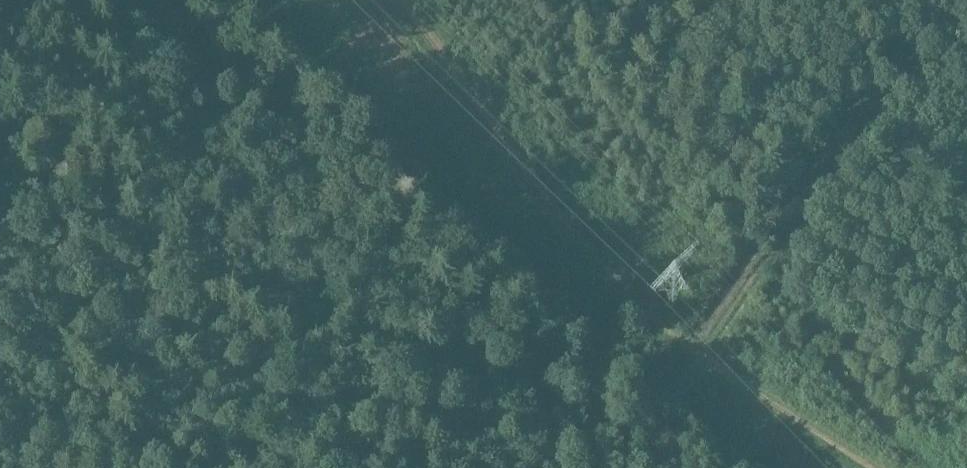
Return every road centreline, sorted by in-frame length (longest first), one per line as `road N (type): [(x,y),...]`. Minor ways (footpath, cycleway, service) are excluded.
road 1 (track): [(671,328),(559,218),(399,0)]
road 2 (track): [(871,467),(671,328)]

